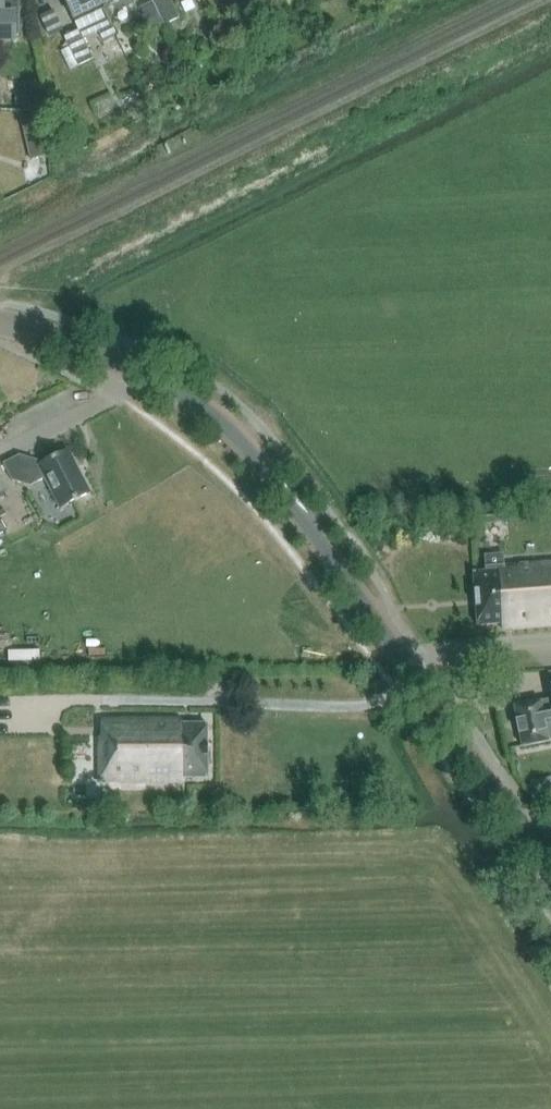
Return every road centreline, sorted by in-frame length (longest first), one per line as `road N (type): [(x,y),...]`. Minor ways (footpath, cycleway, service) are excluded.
road 1 (tertiary): [(550,881),(264,468),(201,406),(114,360),(0,323)]

